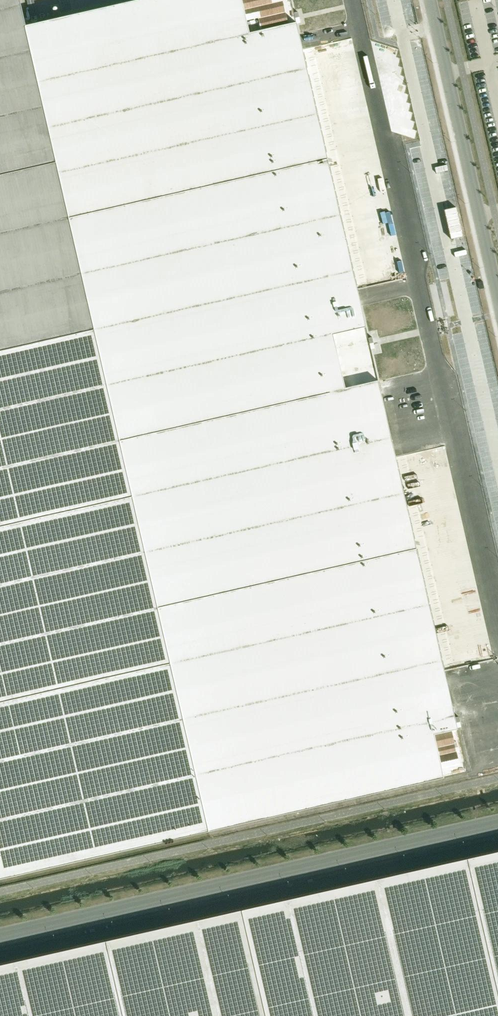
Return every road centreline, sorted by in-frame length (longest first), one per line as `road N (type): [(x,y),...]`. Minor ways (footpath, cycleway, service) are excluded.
road 1 (unclassified): [(497,820),(0,934)]
road 2 (unclassified): [(497,296),(431,0)]

